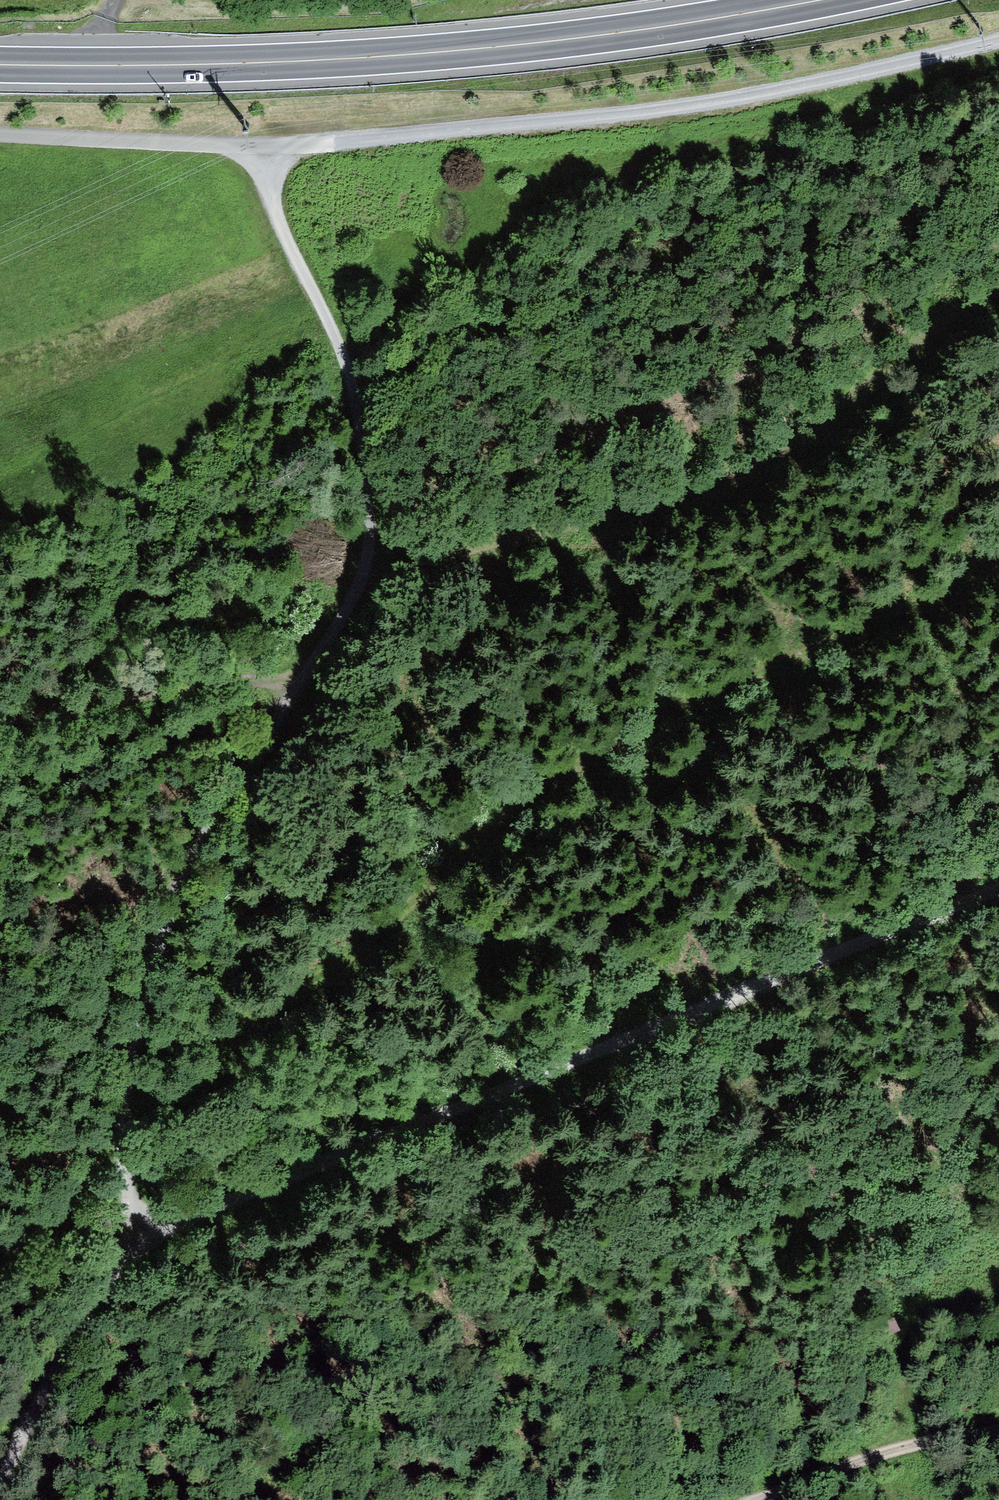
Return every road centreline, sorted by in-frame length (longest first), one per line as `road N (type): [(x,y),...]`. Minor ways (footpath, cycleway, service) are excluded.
road 1 (track): [(998,895),(860,941),(145,1237),(81,1326),(0,1496)]
road 2 (track): [(265,147),(276,219),(340,352),(369,563),(222,814),(169,932),(126,1076),(131,1178),(145,1237)]
road 3 (track): [(145,1237),(218,1068),(305,971),(386,941),(576,770),(845,629),(998,567)]
road 4 (track): [(0,137),(265,147),(527,128),(787,91),(998,40)]
road 5 (trunk): [(821,0),(730,19),(457,50),(70,65)]
road 6 (track): [(369,563),(709,504),(998,304)]
road 7 (track): [(0,717),(110,693),(308,676)]
road 8 (track): [(765,1499),(873,1459),(998,1433)]
road 9 (track): [(145,1237),(81,1233),(0,1244)]

